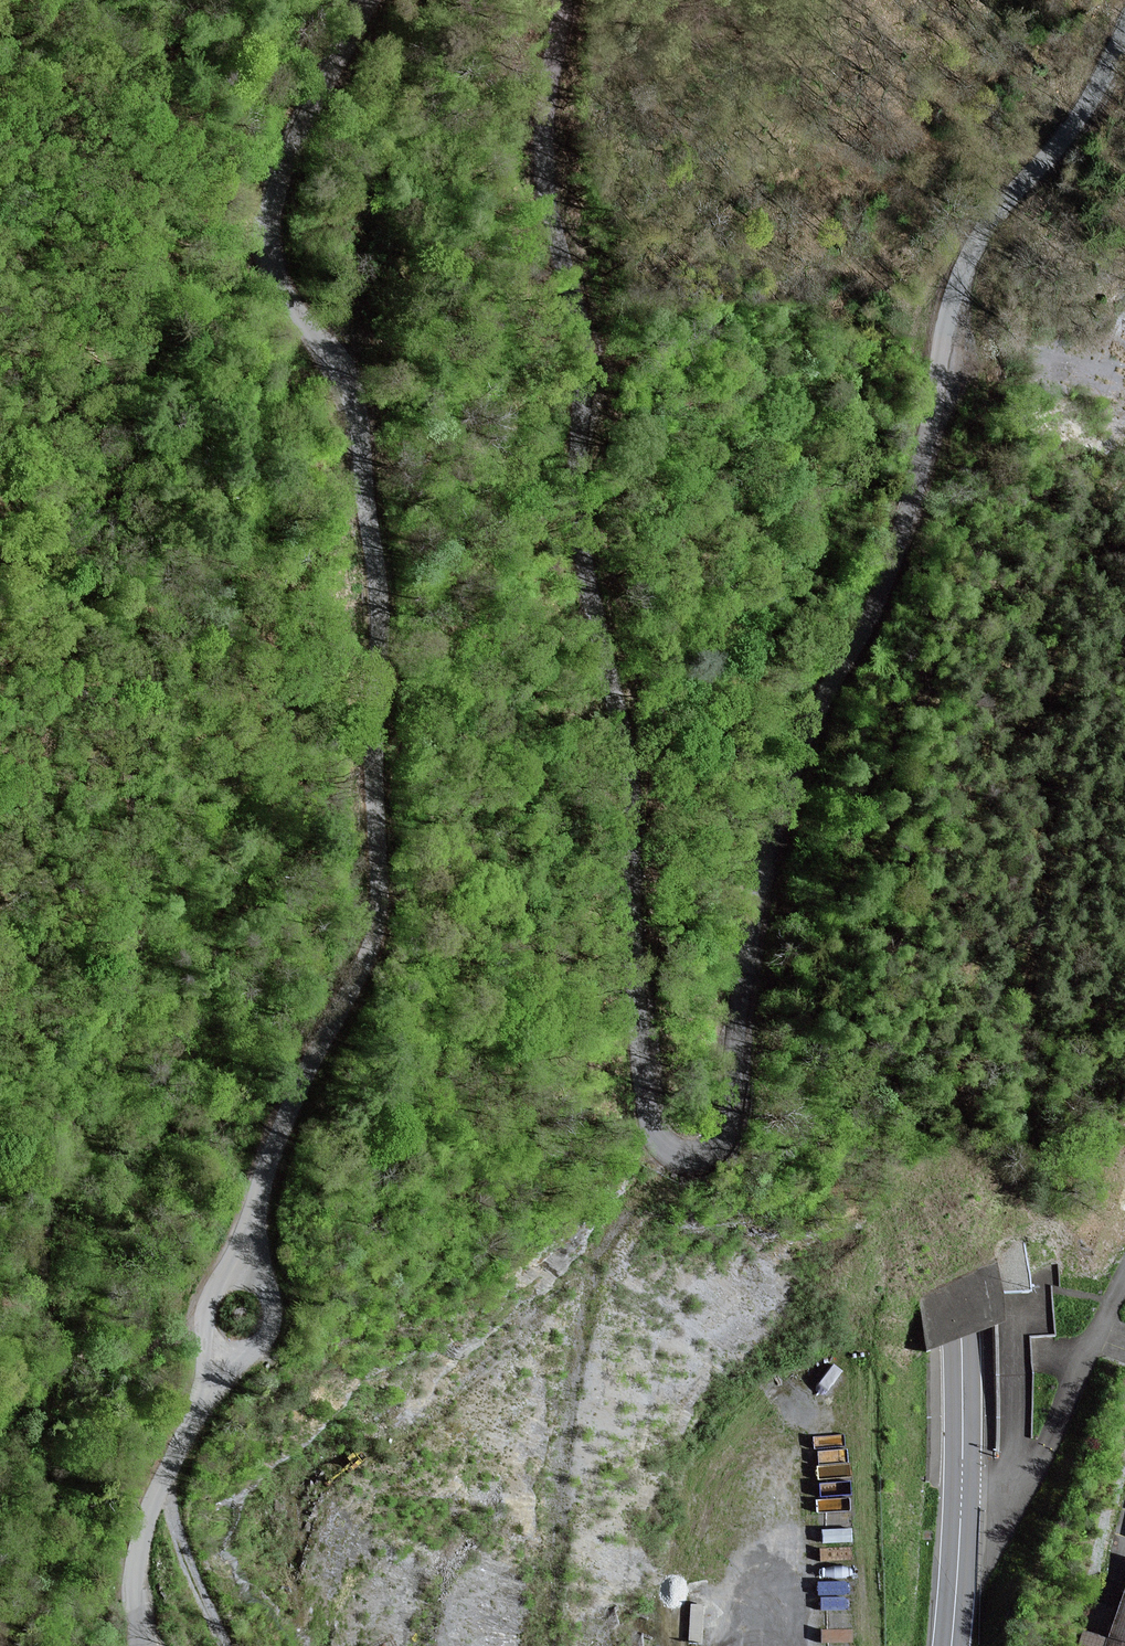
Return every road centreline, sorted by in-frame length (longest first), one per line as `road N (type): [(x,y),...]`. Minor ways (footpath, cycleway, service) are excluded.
road 1 (residential): [(1124,13),(980,225),(945,312),(931,419),(895,561),(796,764),(758,895),(735,1109),(722,1141),(693,1164),(665,1154),(646,1124),(639,1084),(635,913),(612,686),(571,468),(579,298),(565,202),(561,0)]
road 2 (secondary): [(951,1645),(962,1491),(958,1278),(857,466),(831,0)]
road 3 (residential): [(360,0),(287,147),(280,203),(289,312),(367,468),(380,574),(376,882),(360,978),(262,1166),(241,1280)]
road 4 (track): [(201,1326),(149,1354),(92,1368),(58,1344),(46,1310),(55,1192),(69,1133),(121,1020),(131,816),(122,755),(99,714),(0,596)]
road 5 (residential): [(226,1350),(140,1524),(130,1583),(135,1645)]
road 6 (track): [(224,1645),(192,1577),(168,1496),(154,1487)]

